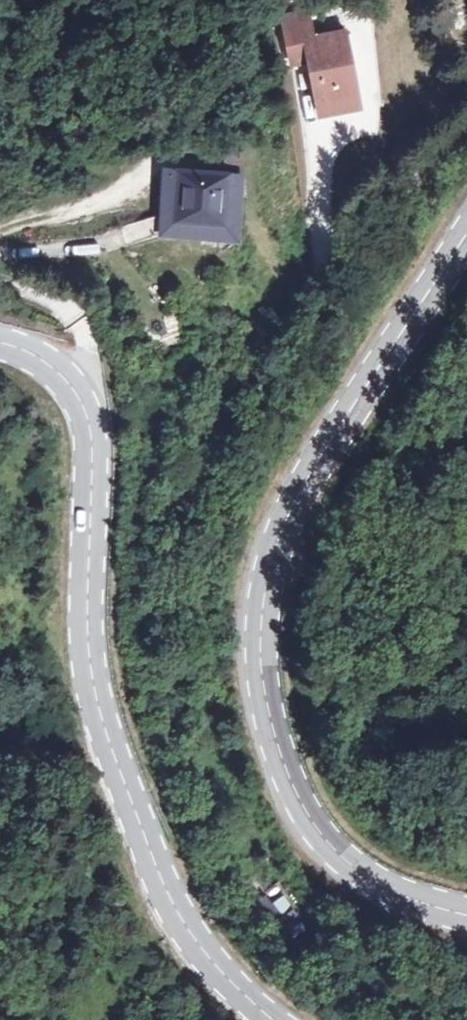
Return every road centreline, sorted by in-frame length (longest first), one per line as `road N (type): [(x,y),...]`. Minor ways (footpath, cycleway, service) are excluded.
road 1 (secondary): [(466,915),(391,892),(342,859),(301,816),(268,717),(262,652),(271,580),(300,503),(466,229)]
road 2 (secondary): [(0,346),(54,370),(83,404),(91,434),(89,659),(105,733),(179,921),(267,1019)]

